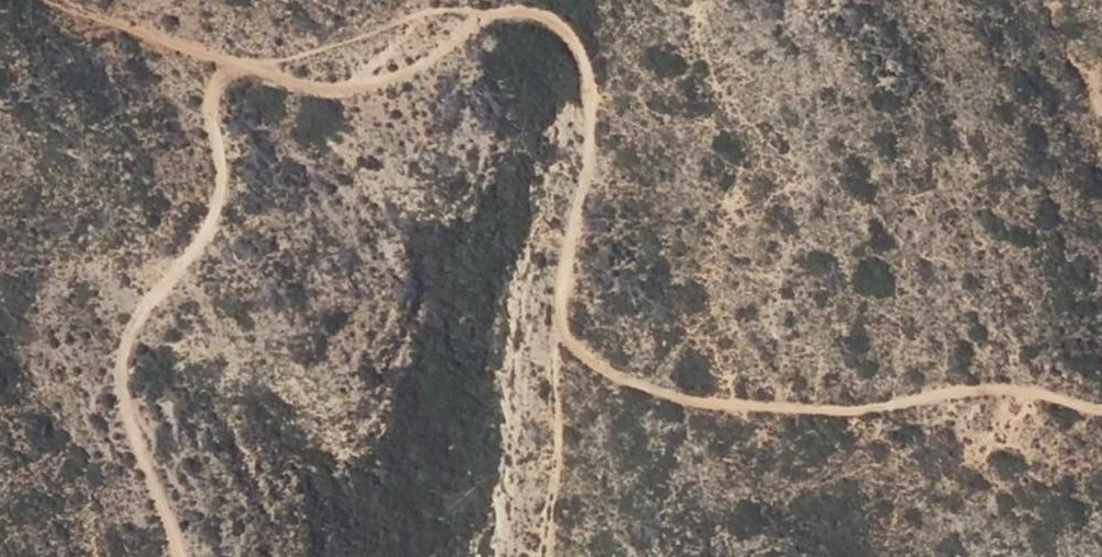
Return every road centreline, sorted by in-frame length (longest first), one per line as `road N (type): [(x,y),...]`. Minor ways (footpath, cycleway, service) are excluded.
road 1 (track): [(1101,401),(999,386),(718,404),(613,379),(584,359),(567,325),(579,62),(551,22),(522,3),(486,4),(413,67),(290,70),(75,0)]
road 2 (track): [(181,556),(115,378),(219,200),(217,144),(173,36)]
road 3 (track): [(567,325),(562,455),(541,535),(543,556)]

